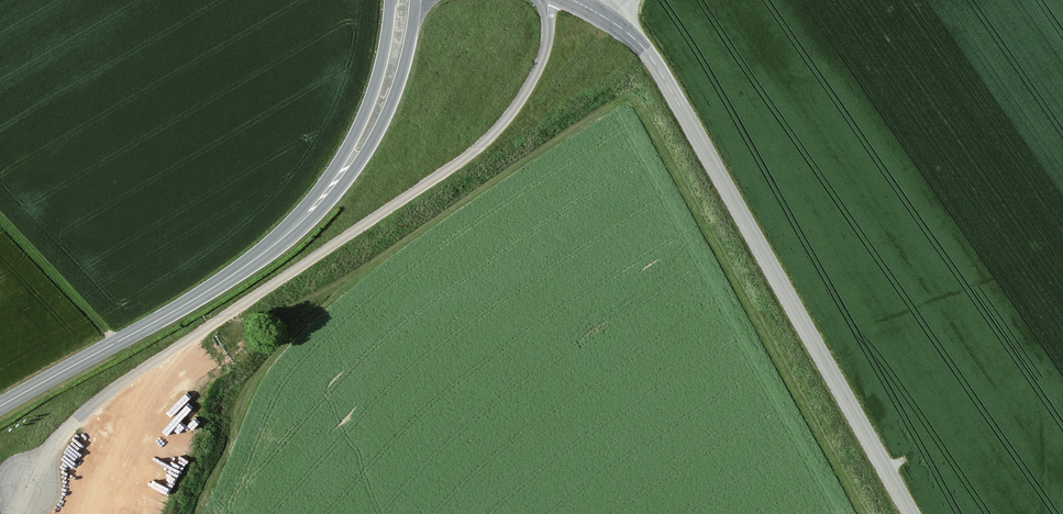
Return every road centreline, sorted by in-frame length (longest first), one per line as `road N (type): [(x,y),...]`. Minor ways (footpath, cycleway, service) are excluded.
road 1 (track): [(862,513),(630,97),(358,274),(284,313),(226,316)]
road 2 (tertiary): [(922,513),(648,54),(573,0)]
road 3 (tertiary): [(0,406),(210,290),(312,212)]
road 4 (tertiary): [(312,212),(365,155),(396,91),(414,0)]
road 5 (tertiary): [(394,0),(375,85),(312,212)]
road 6 (track): [(116,342),(0,217)]

